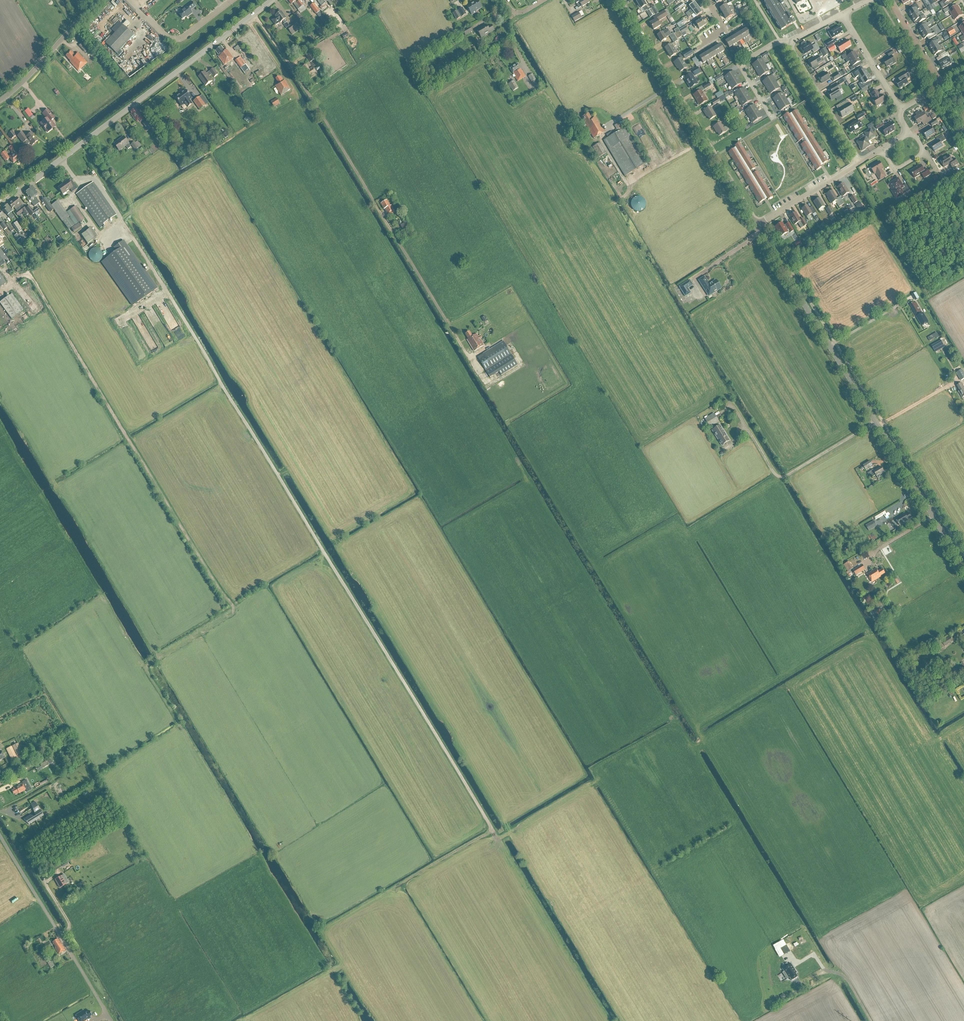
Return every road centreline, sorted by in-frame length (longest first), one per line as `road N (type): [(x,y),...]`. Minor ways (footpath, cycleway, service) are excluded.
road 1 (track): [(121,219),(492,830),(388,892)]
road 2 (track): [(29,277),(233,609),(148,667),(183,732)]
road 3 (track): [(470,359),(255,14)]
road 4 (tertiary): [(963,570),(755,226)]
road 5 (tertiary): [(0,206),(274,0)]
road 6 (tertiary): [(755,226),(618,0)]
road 7 (unclassified): [(111,1020),(0,836)]
road 8 (track): [(877,424),(780,477),(742,429)]
road 9 (unclassified): [(0,100),(98,0)]
road 10 (residential): [(859,163),(791,47)]
road 11 (residential): [(131,0),(174,40),(233,0)]
road 12 (residential): [(791,47),(779,42),(739,65),(773,120)]
road 13 (residential): [(755,226),(859,163)]

